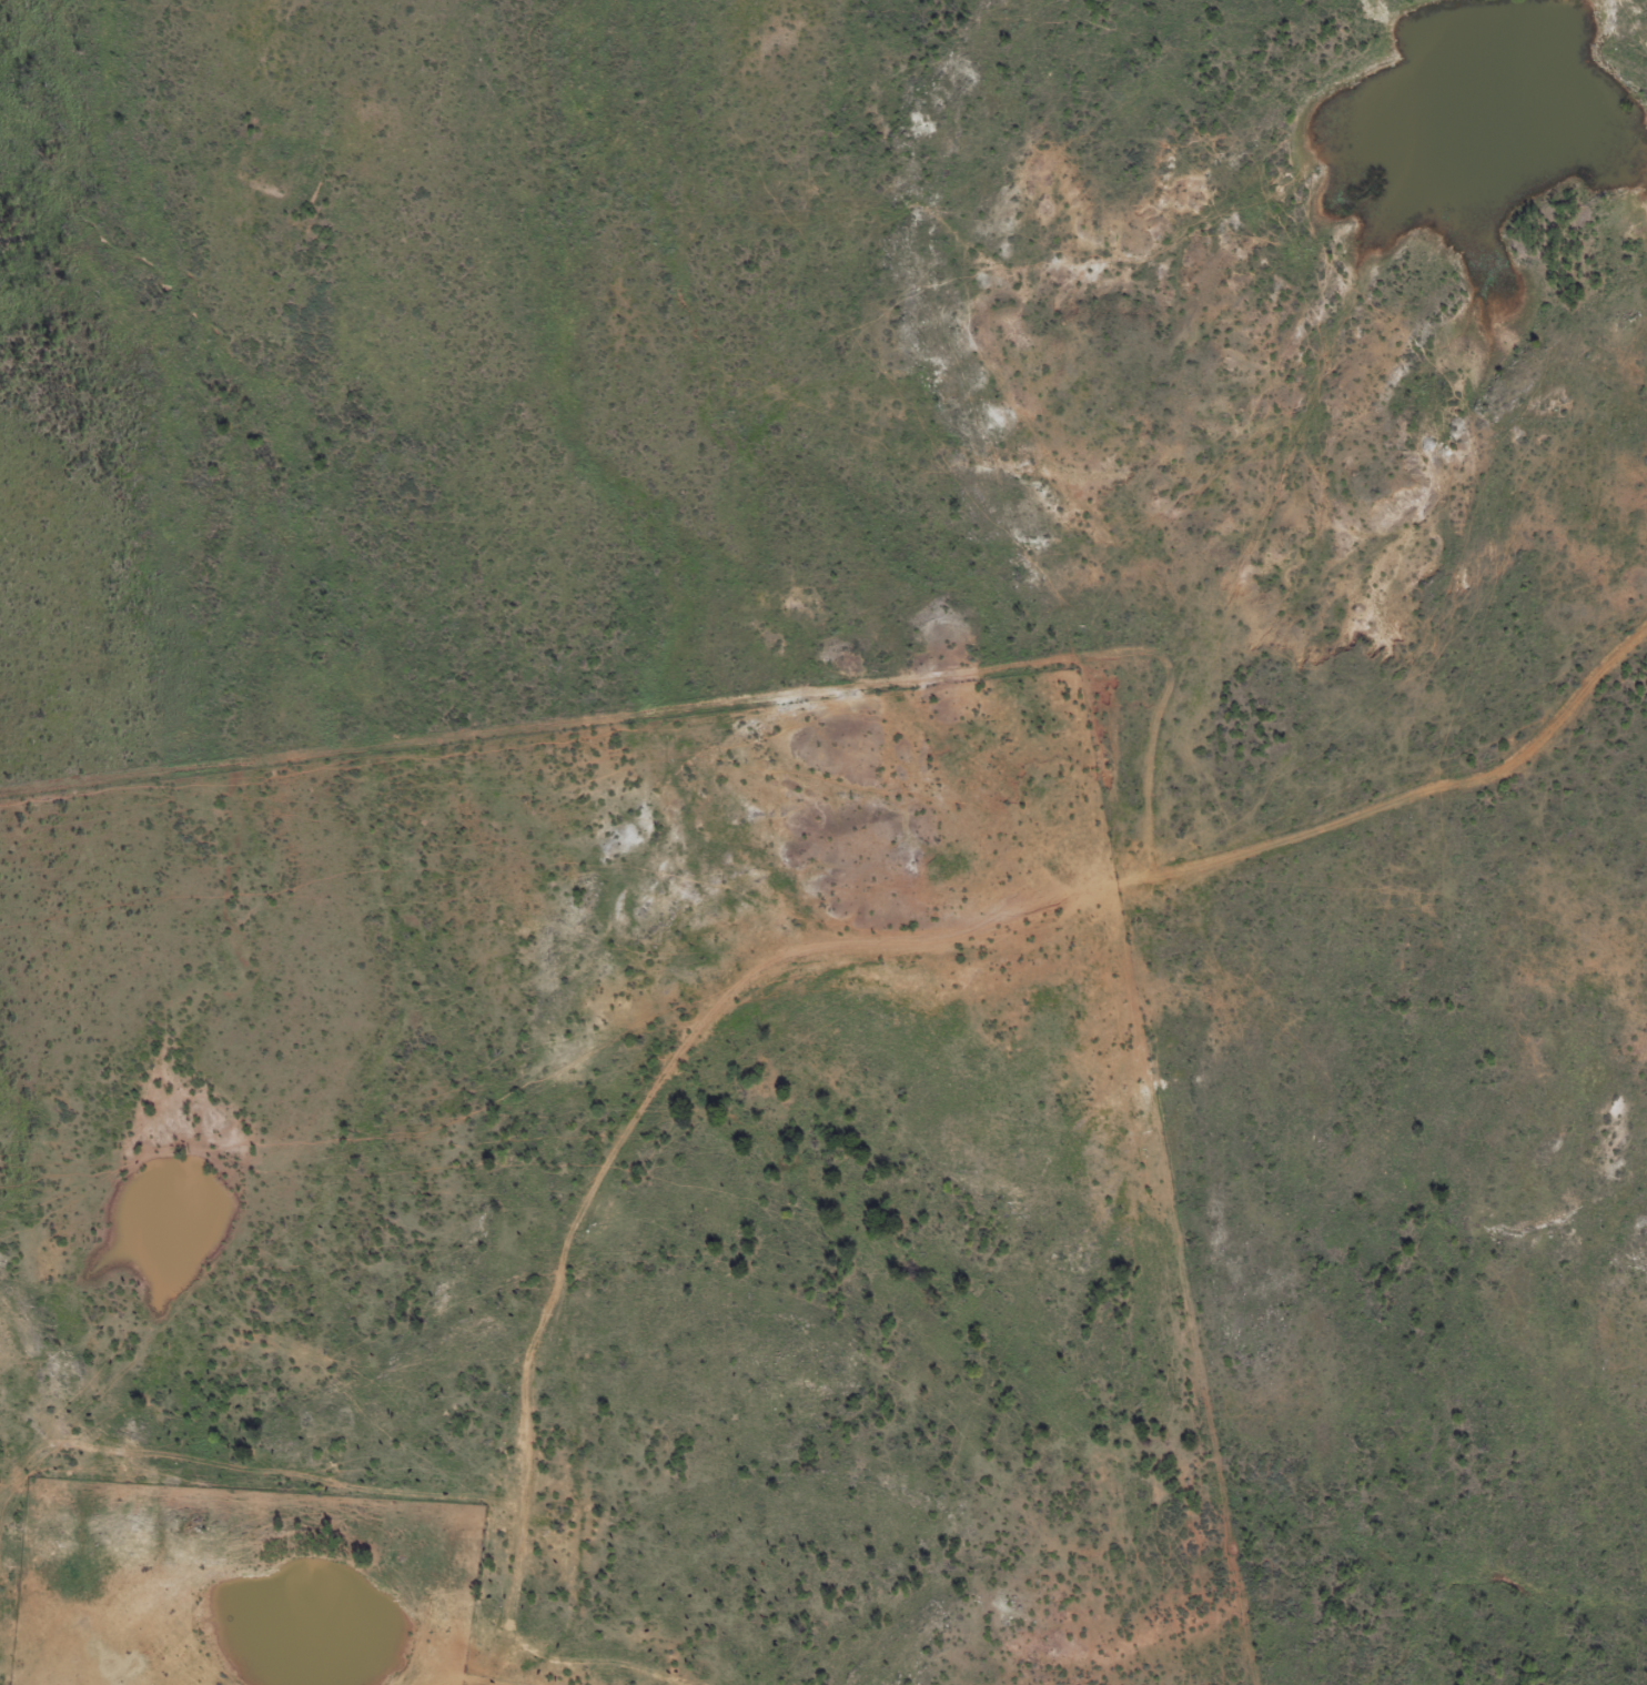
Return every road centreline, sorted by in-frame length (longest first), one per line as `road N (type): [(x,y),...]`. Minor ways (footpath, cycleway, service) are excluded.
road 1 (residential): [(470,1684),(524,1563),(564,1295),(615,1148),(671,1062),(785,999),(1142,902),(1550,738),(1646,638)]

